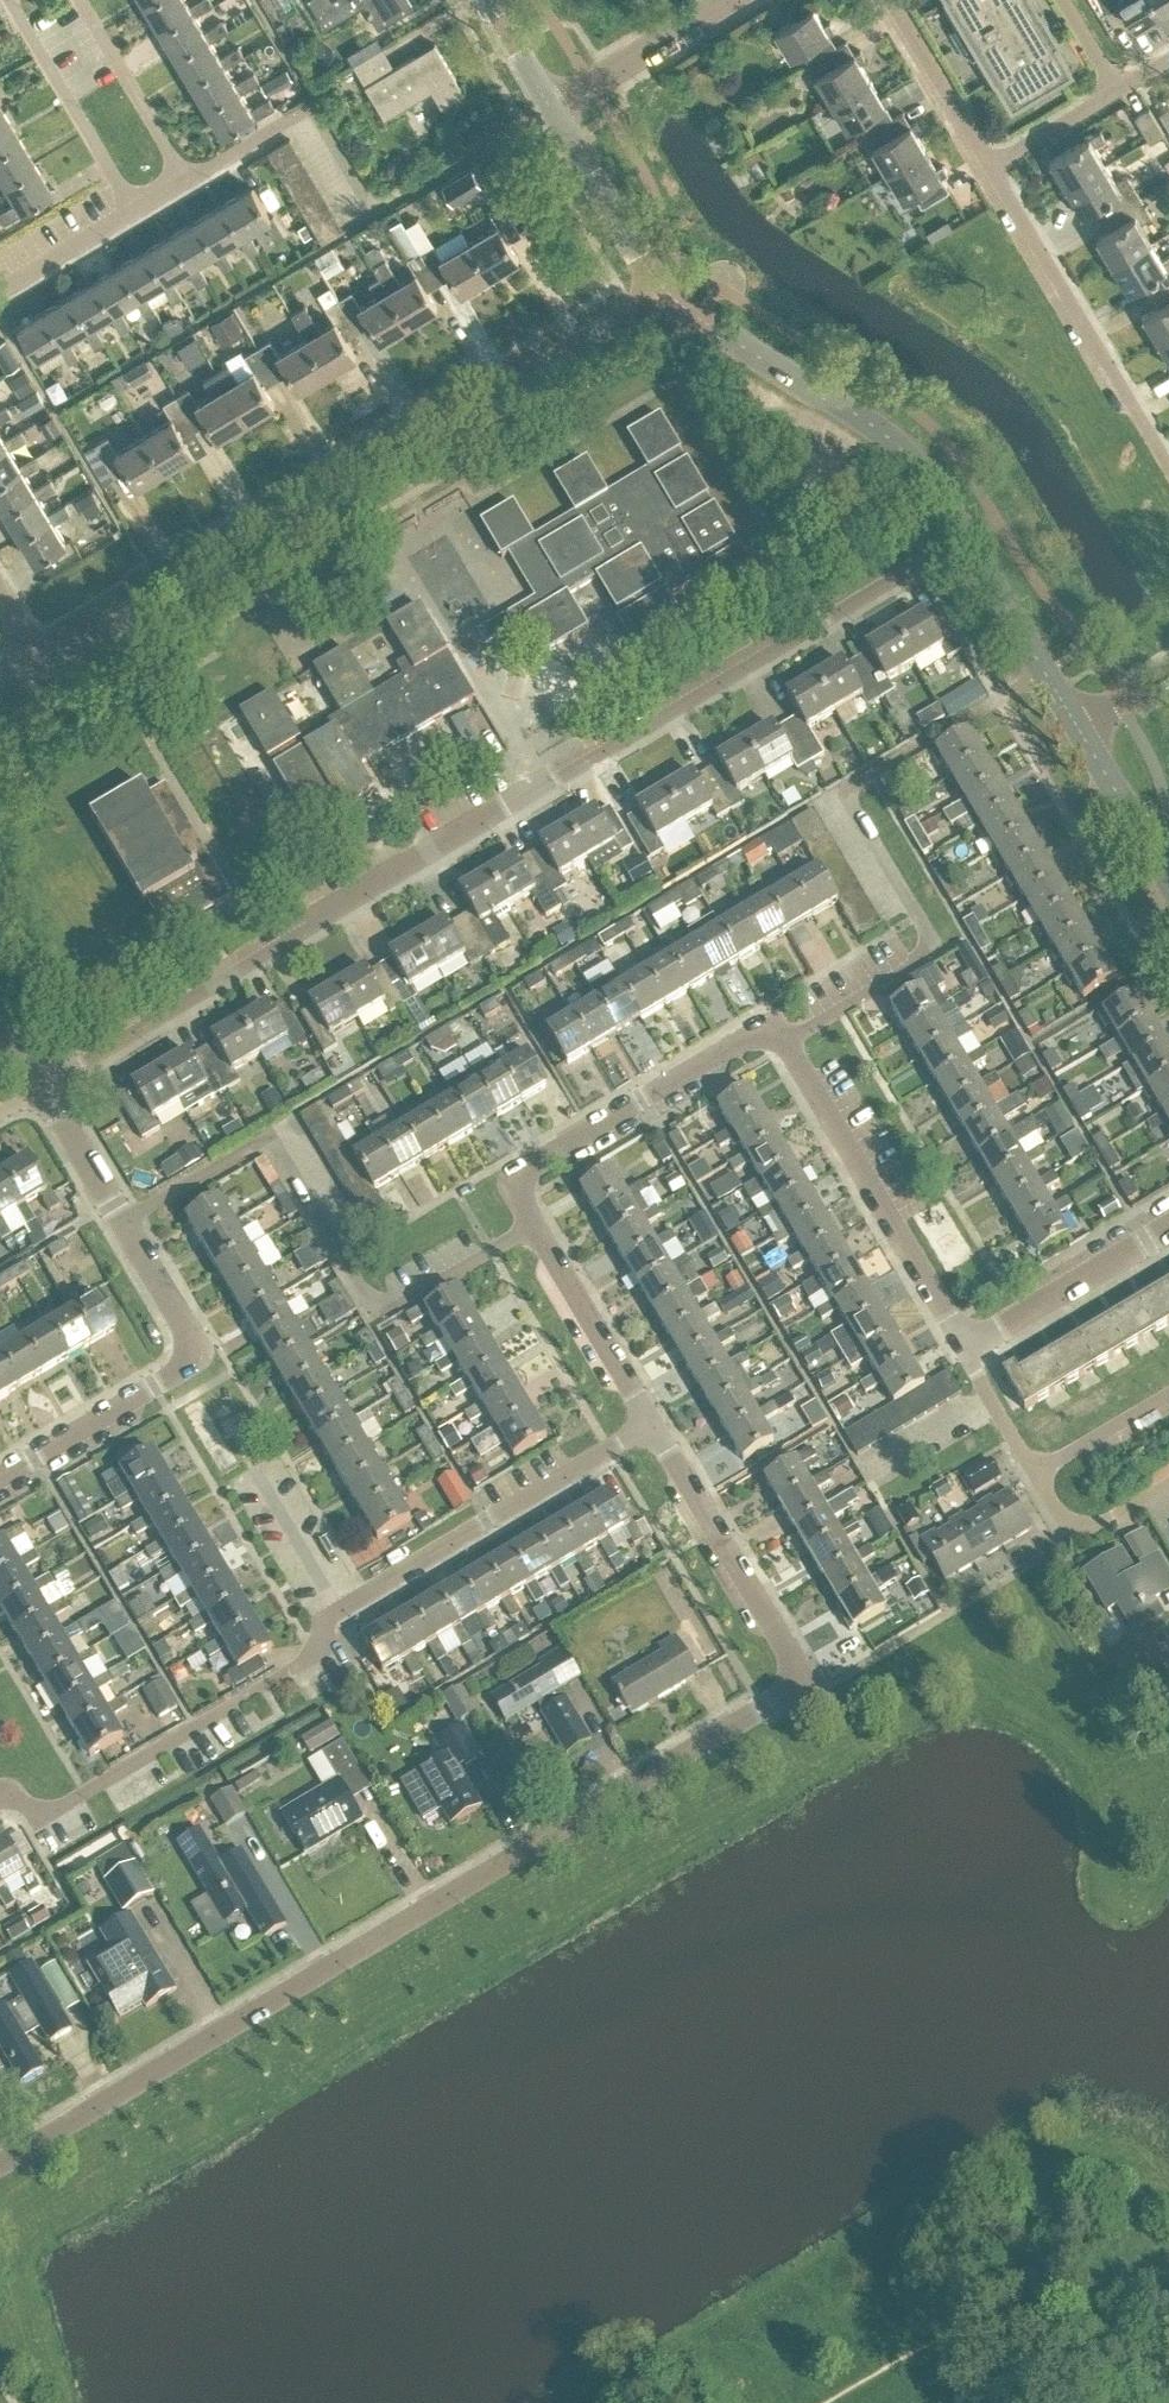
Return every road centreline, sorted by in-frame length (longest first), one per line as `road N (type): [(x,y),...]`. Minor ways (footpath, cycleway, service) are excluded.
road 1 (residential): [(0,2169),(771,1694),(777,1673),(770,1647),(651,1424)]
road 2 (residential): [(965,542),(43,1088)]
road 3 (unclassified): [(40,664),(662,290)]
road 4 (residential): [(651,1424),(515,1189),(528,1170),(746,1039),(787,1043)]
road 5 (residential): [(0,1482),(156,1390),(194,1356),(43,1088)]
road 6 (residential): [(337,1612),(305,1664),(60,1810),(36,1816),(0,1800)]
road 7 (tertiary): [(965,542),(915,462),(662,290)]
road 8 (residential): [(337,1612),(651,1424)]
road 9 (residential): [(987,164),(1168,469)]
road 10 (residential): [(966,1349),(787,1043)]
road 11 (residential): [(133,210),(8,0)]
road 12 (residential): [(966,1349),(1168,1228)]
road 13 (tertiary): [(1076,727),(965,542)]
road 14 (tertiary): [(662,290),(550,109)]
road 15 (residential): [(186,178),(77,0)]
road 16 (residential): [(550,109),(726,0)]
road 17 (residential): [(889,0),(987,164)]
road 18 (tertiary): [(1168,883),(1076,727)]
road 19 (residential): [(1035,1475),(1065,1525),(1094,1531),(1168,1486)]
road 20 (residential): [(252,1472),(337,1612)]
road 21 (residential): [(0,289),(133,210)]
road 22 (residential): [(1168,1397),(1035,1475)]
road 23 (residential): [(987,164),(1117,88)]
road 24 (residential): [(1035,1475),(966,1349)]
road 25 (residential): [(186,178),(309,104)]
road 26 (tertiary): [(550,109),(485,0)]

